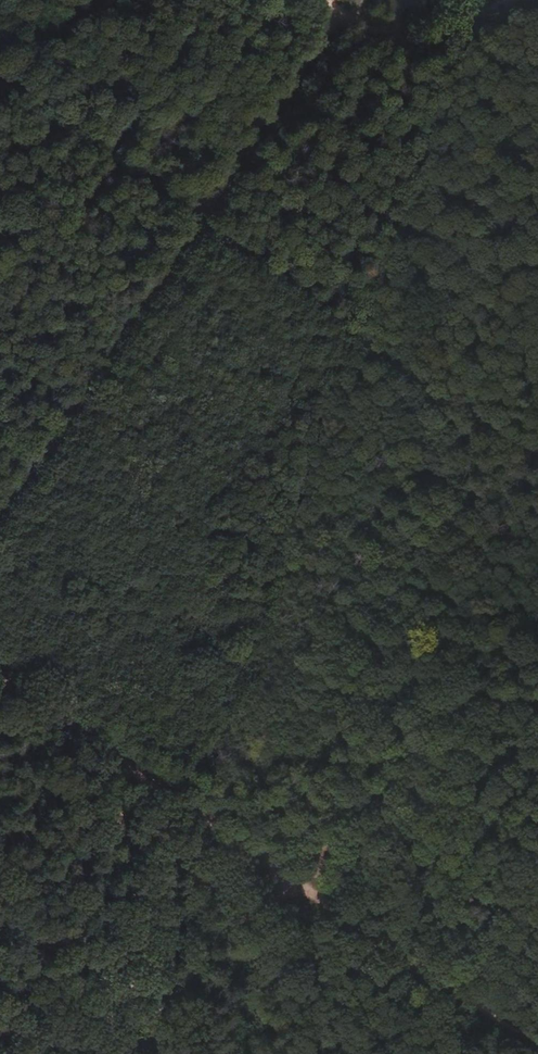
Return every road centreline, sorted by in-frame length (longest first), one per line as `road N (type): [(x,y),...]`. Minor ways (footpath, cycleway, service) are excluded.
road 1 (track): [(0,671),(298,887)]
road 2 (track): [(199,209),(0,504)]
road 3 (track): [(298,887),(537,1048)]
road 4 (track): [(330,26),(199,209)]
road 5 (track): [(330,26),(373,49),(442,54),(476,43),(529,0)]

